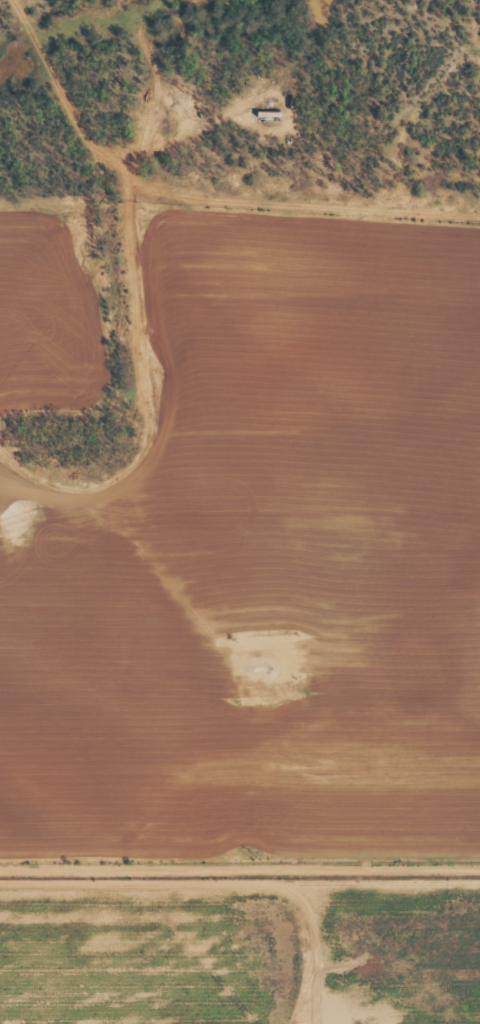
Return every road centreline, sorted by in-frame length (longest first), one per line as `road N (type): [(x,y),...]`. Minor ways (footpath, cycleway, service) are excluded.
road 1 (residential): [(0,449),(79,466),(104,441),(94,161),(20,0)]
road 2 (residential): [(0,845),(479,843)]

